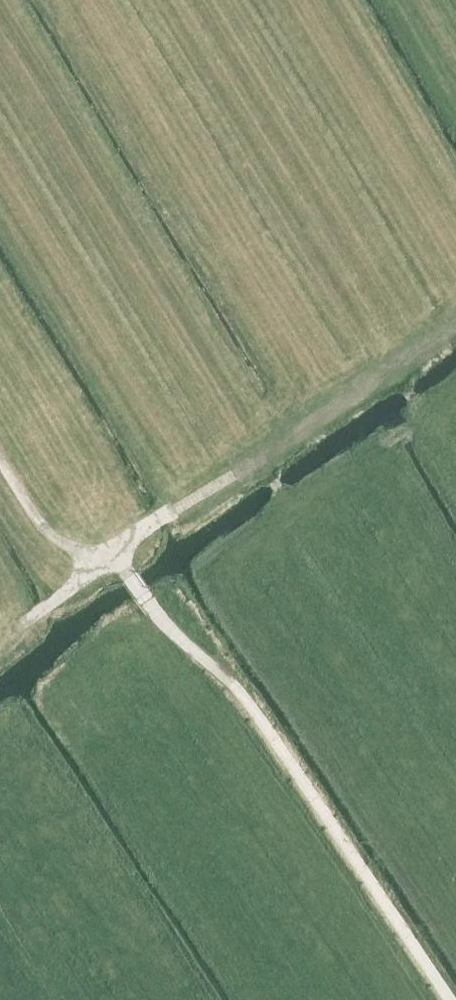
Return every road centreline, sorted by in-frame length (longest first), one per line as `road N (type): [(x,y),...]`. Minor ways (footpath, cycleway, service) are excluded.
road 1 (track): [(455,325),(110,558),(45,532),(0,458)]
road 2 (track): [(444,999),(232,684),(146,608)]

